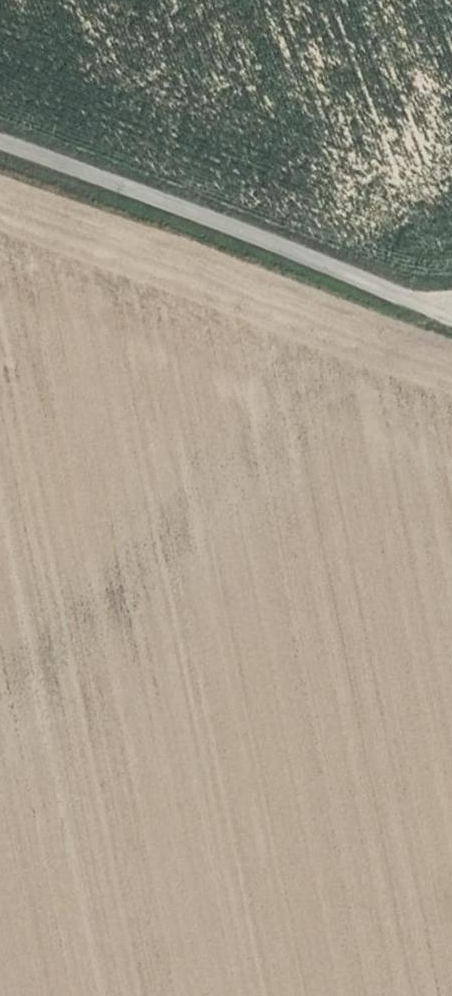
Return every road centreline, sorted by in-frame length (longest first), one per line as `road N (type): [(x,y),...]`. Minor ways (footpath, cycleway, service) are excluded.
road 1 (unclassified): [(0,141),(451,317)]

